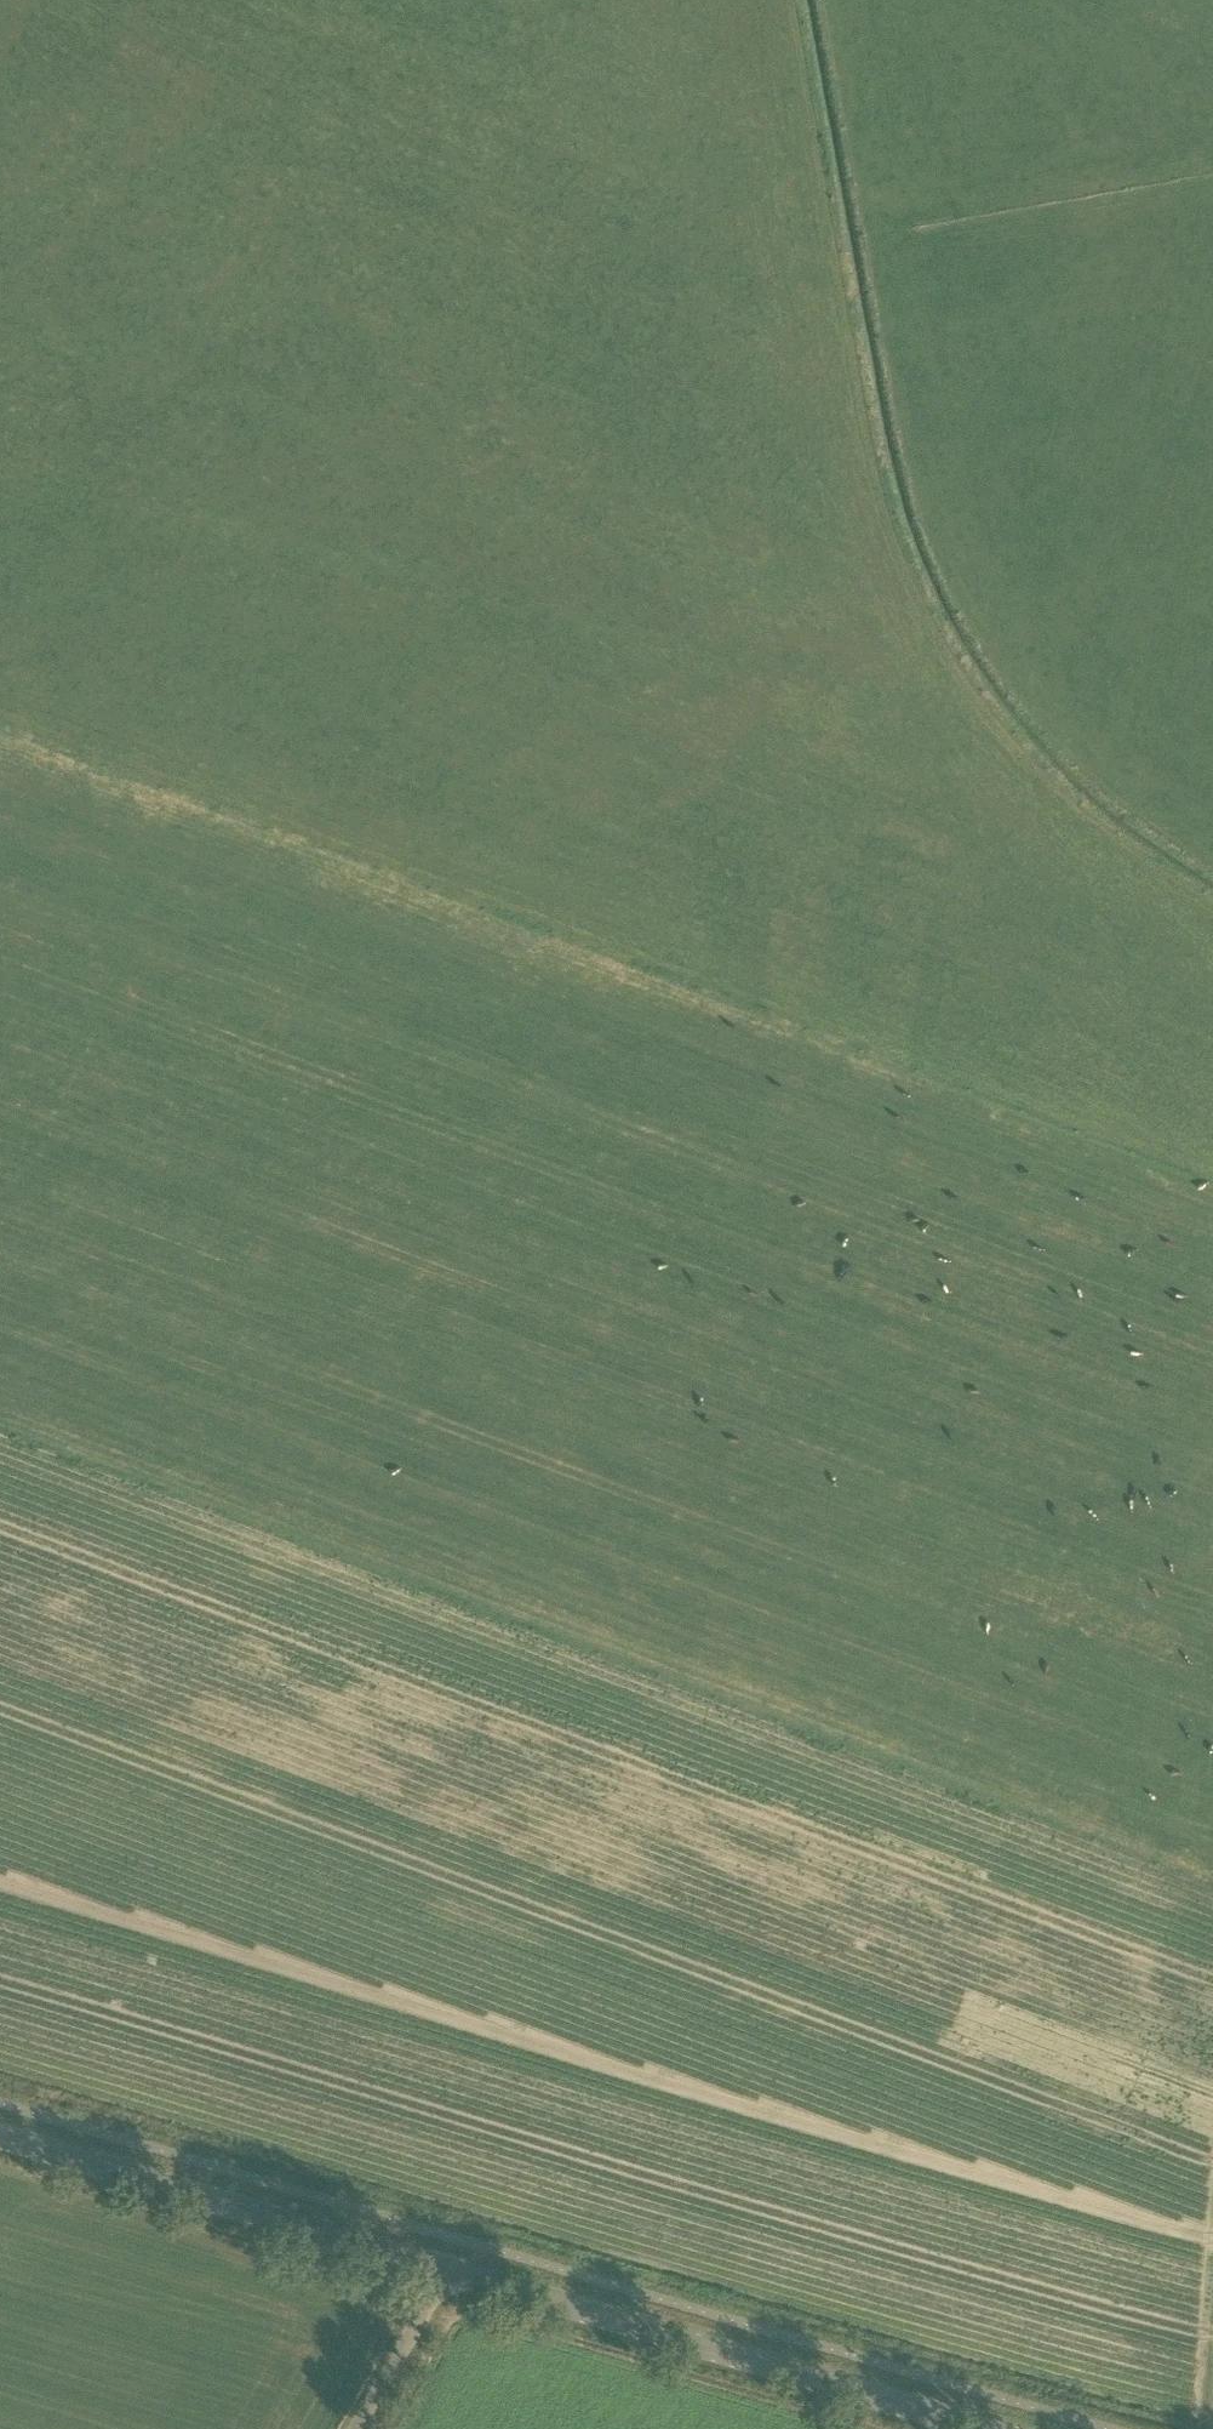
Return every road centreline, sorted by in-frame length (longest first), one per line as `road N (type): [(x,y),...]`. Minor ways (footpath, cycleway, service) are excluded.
road 1 (tertiary): [(996,2428),(448,2269)]
road 2 (tertiary): [(448,2269),(0,2135)]
road 3 (unclassified): [(353,2428),(448,2269)]

